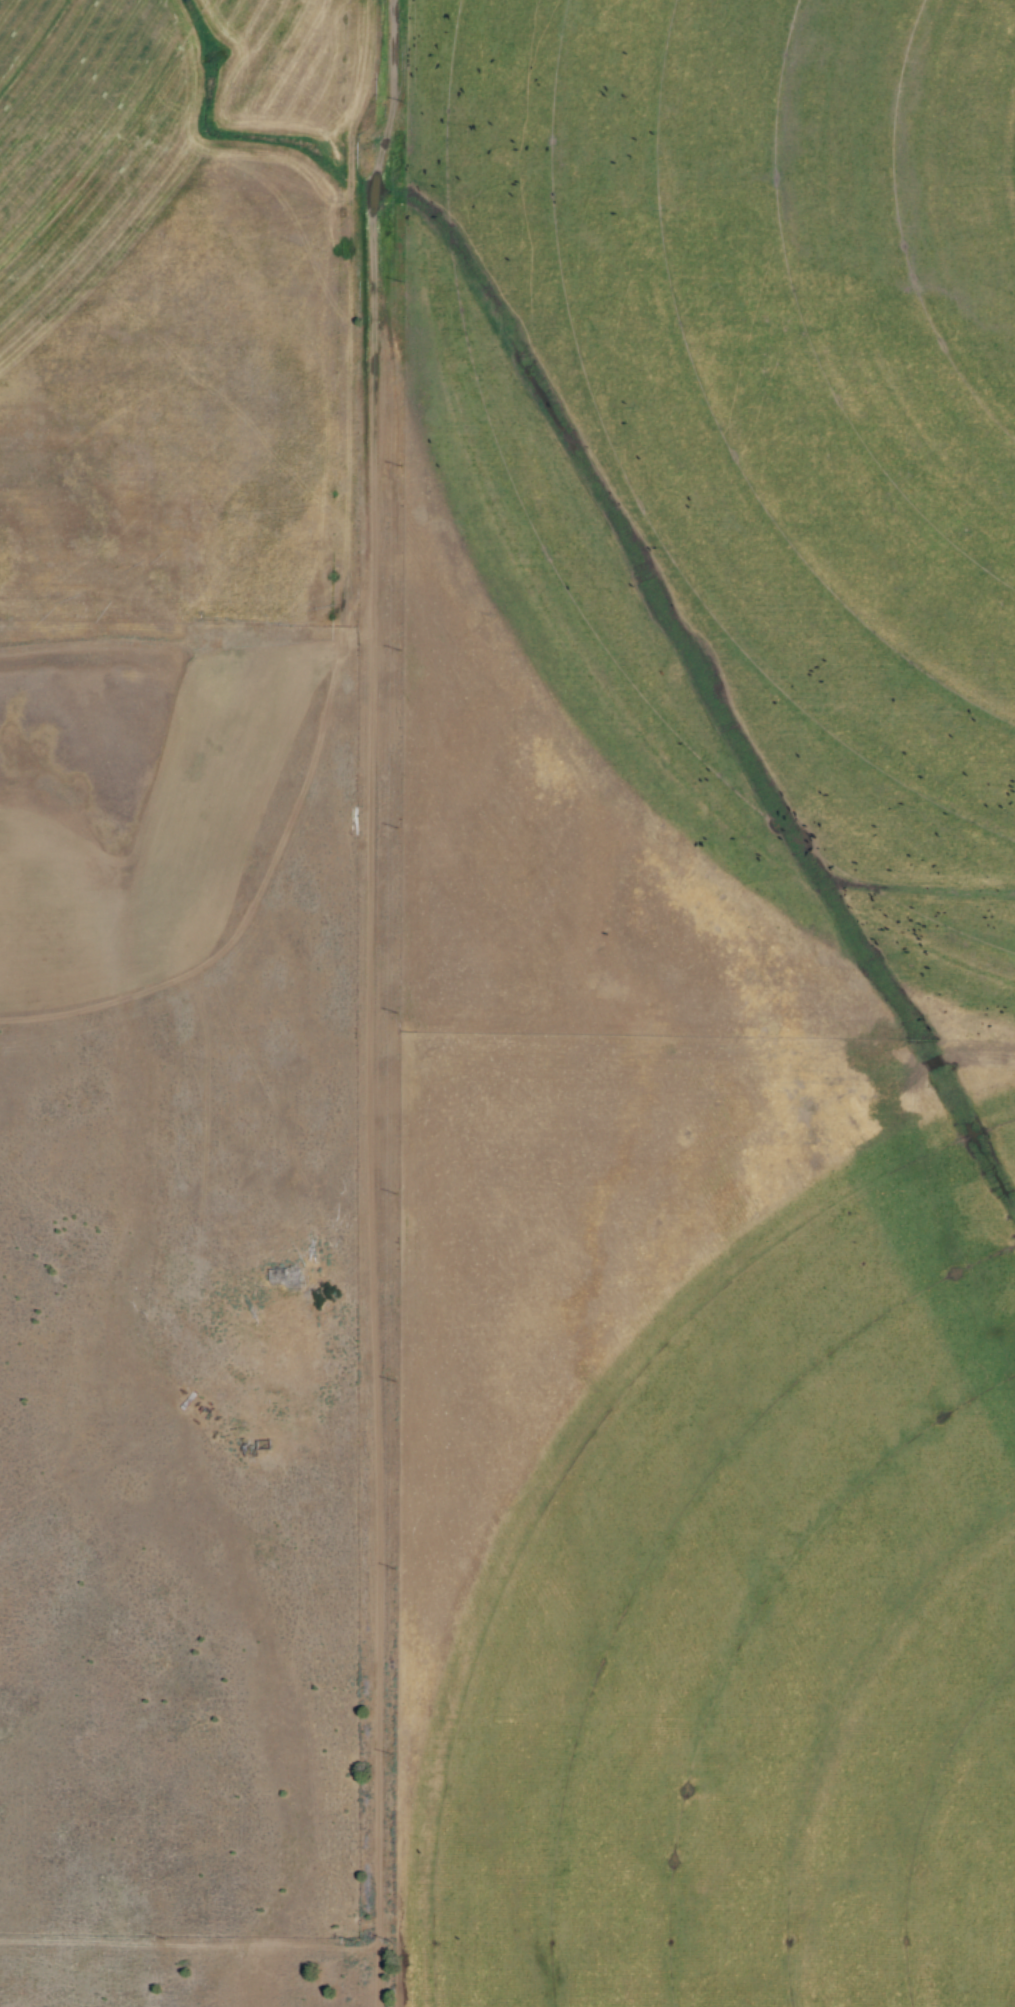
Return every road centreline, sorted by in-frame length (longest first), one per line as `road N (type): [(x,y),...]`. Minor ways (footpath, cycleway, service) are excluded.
road 1 (track): [(395,0),(395,117),(377,177),(373,235),(377,2006)]

